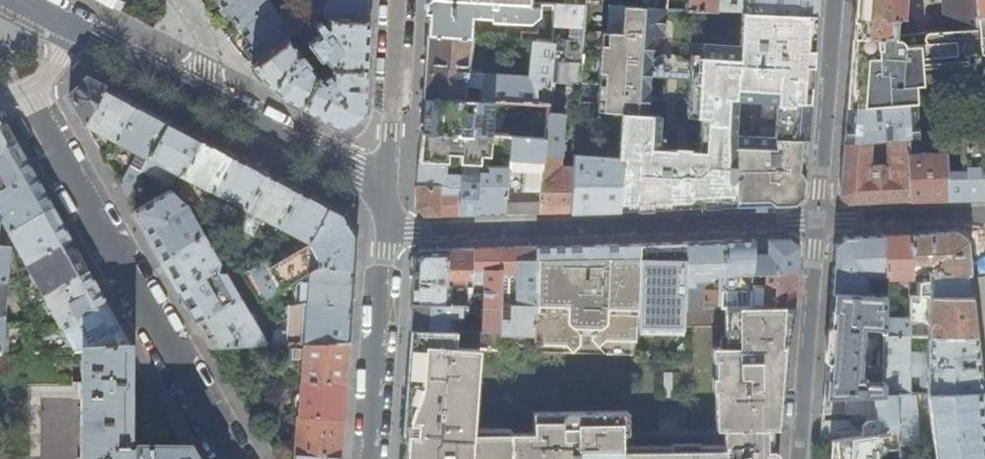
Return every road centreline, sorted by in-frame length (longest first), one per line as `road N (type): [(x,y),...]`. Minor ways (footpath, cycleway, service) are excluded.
road 1 (residential): [(814,219),(387,233)]
road 2 (residential): [(23,89),(236,458)]
road 3 (residential): [(798,458),(814,219)]
road 4 (residential): [(387,233),(369,458)]
road 5 (residential): [(814,219),(834,0)]
road 6 (residential): [(208,95),(388,183)]
road 7 (residential): [(396,0),(388,183)]
road 8 (residential): [(981,213),(814,219)]
road 9 (residential): [(76,29),(208,95)]

